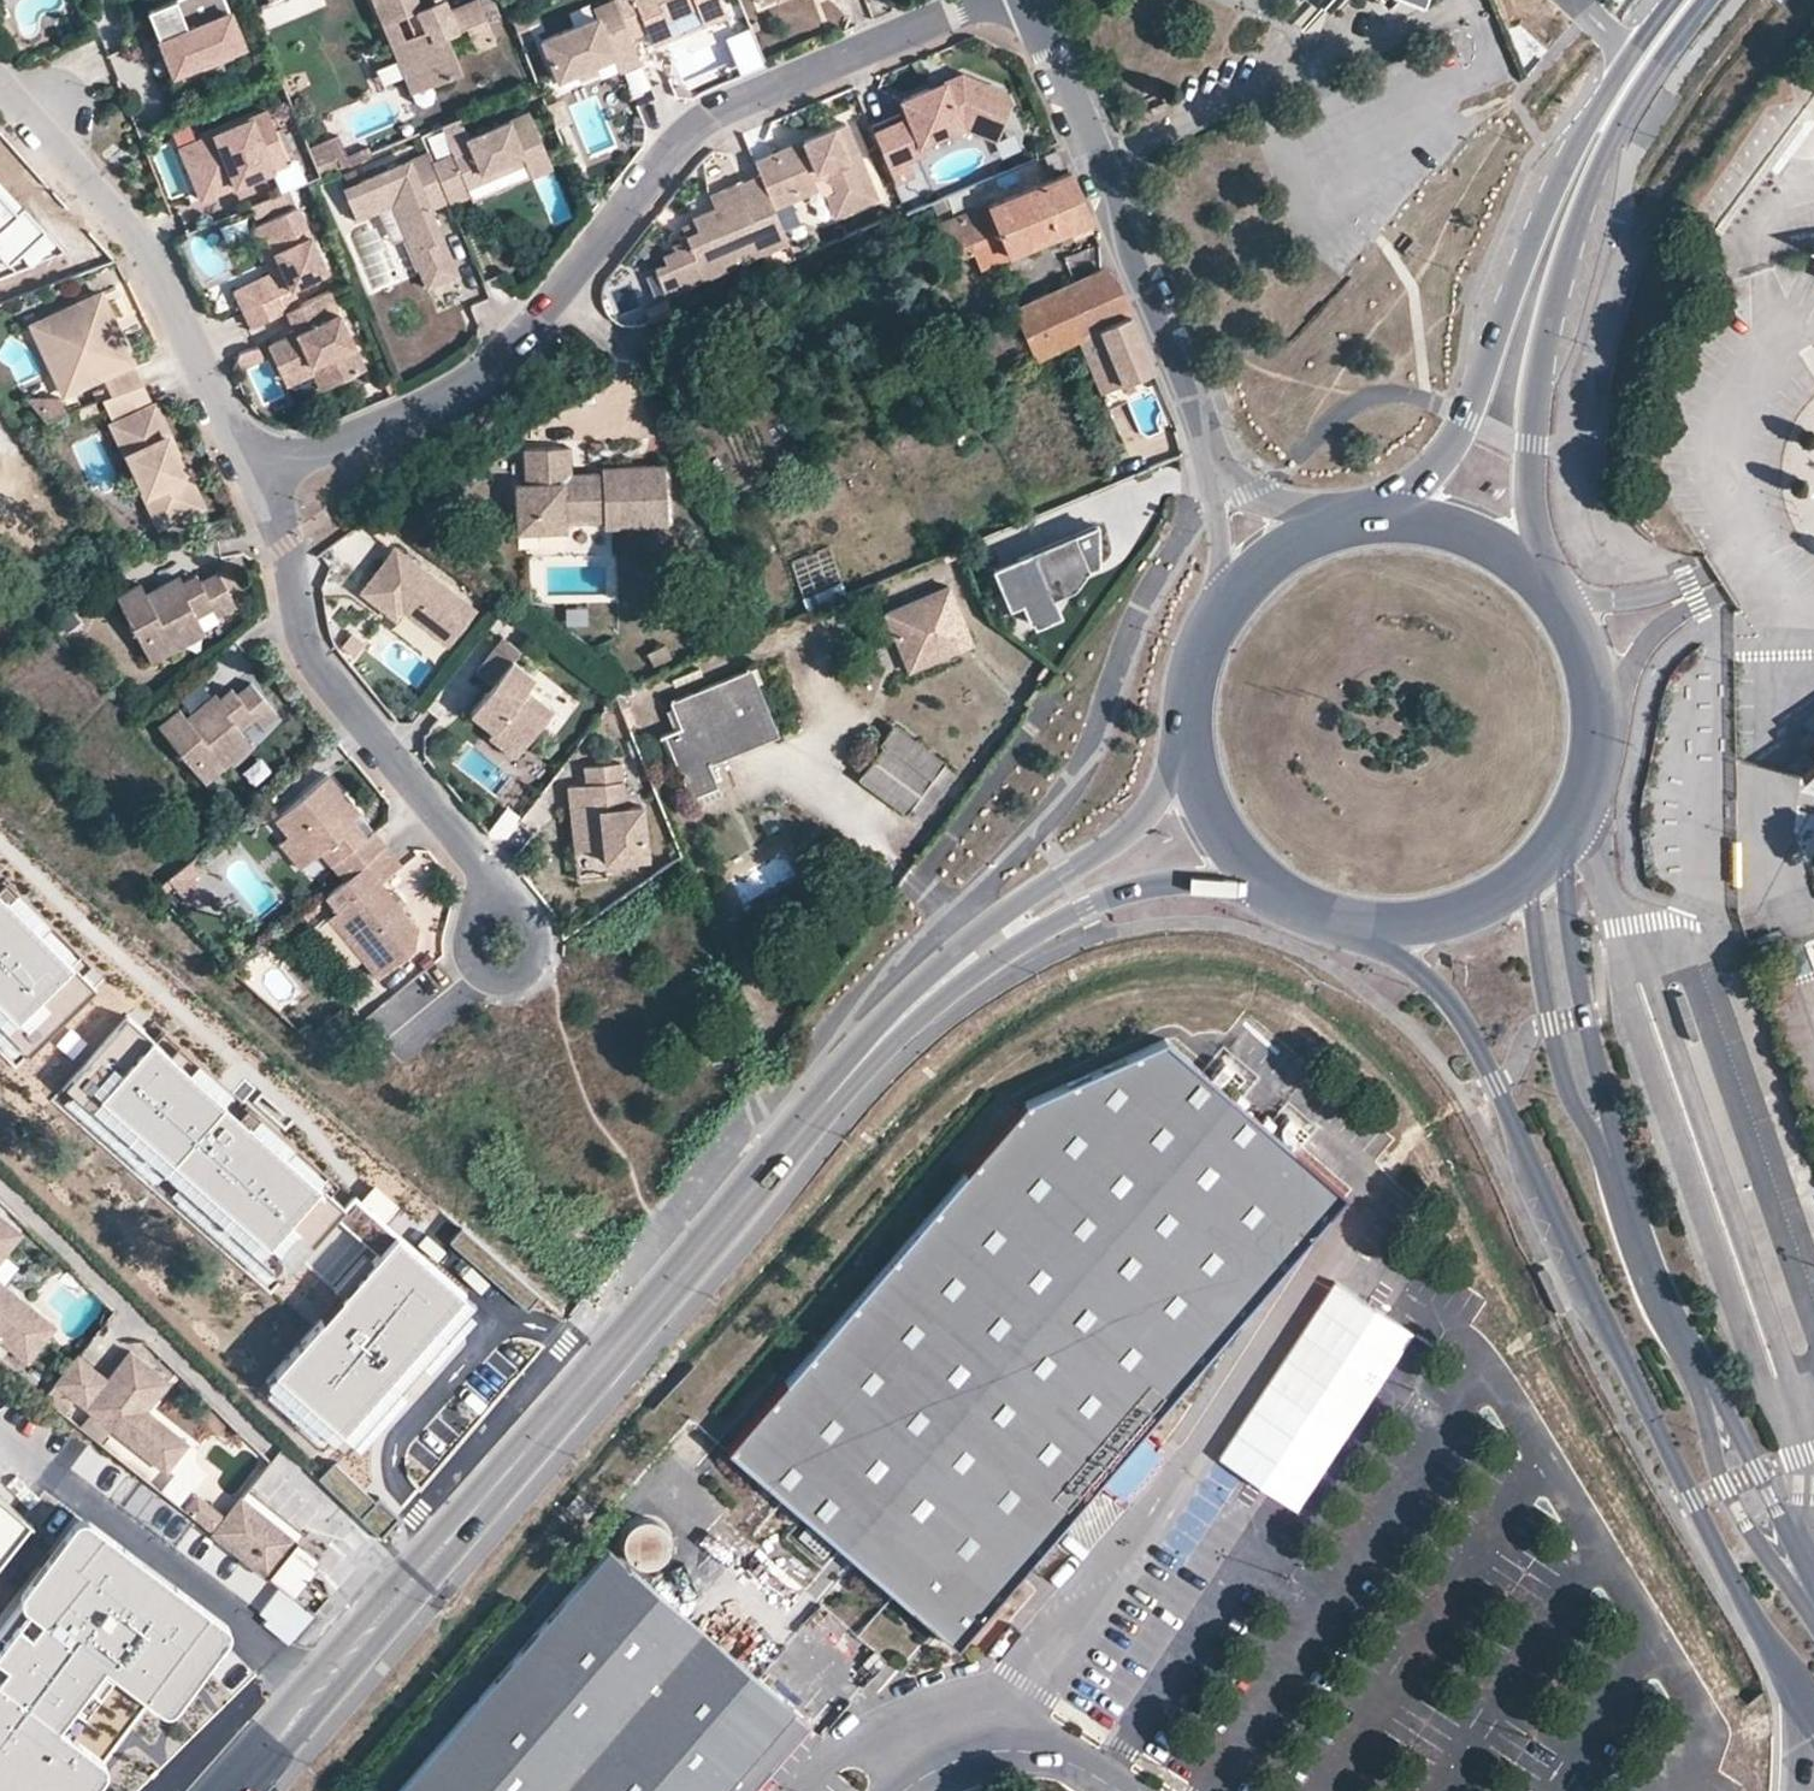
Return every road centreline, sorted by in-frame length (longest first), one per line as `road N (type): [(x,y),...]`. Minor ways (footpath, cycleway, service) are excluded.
road 1 (secondary): [(239,1790),(905,1016)]
road 2 (residential): [(261,482),(445,399),(542,310),(683,129),(990,0)]
road 3 (tertiary): [(1371,928),(1452,1006),(1499,1085),(1694,1498),(1790,1672),(1813,1696)]
road 4 (secondary): [(1537,572),(1531,442),(1559,283),(1609,144),(1706,0)]
road 5 (secondary): [(1675,0),(1597,106),(1460,439),(1428,480),(1376,519)]
road 6 (residential): [(1234,496),(1031,0)]
road 7 (residential): [(261,482),(140,239),(0,80)]
road 8 (residential): [(479,864),(306,640),(288,544),(261,482)]
road 9 (secondary): [(1192,743),(1151,813),(978,942),(905,1016)]
road 10 (secondary): [(905,1016),(1036,930),(1132,890),(1271,887)]
road 11 (tertiary): [(1614,1173),(1569,898),(1575,829)]
road 12 (tertiary): [(1614,1173),(1568,1091),(1530,882)]
road 13 (tertiary): [(1813,1610),(1728,1484),(1689,1351)]
road 14 (secondary): [(1575,829),(1595,786),(1604,711),(1584,635),(1537,572)]
road 15 (tertiary): [(1813,1601),(1761,1472),(1689,1351)]
road 16 (unclassified): [(907,1790),(933,1769),(985,1753),(1056,1757),(1118,1790)]
road 17 (tertiary): [(1689,1351),(1614,1173)]
road 18 (secondary): [(1537,572),(1462,528),(1376,519)]
road 19 (secondary): [(1371,928),(1456,921),(1530,882)]
road 20 (secondary): [(1192,743),(1217,823),(1271,887)]
road 21 (secondary): [(1336,527),(1271,561),(1222,615)]
road 22 (secondary): [(1222,615),(1203,655),(1192,743)]
road 23 (residential): [(1234,496),(1219,516),(1222,615)]

